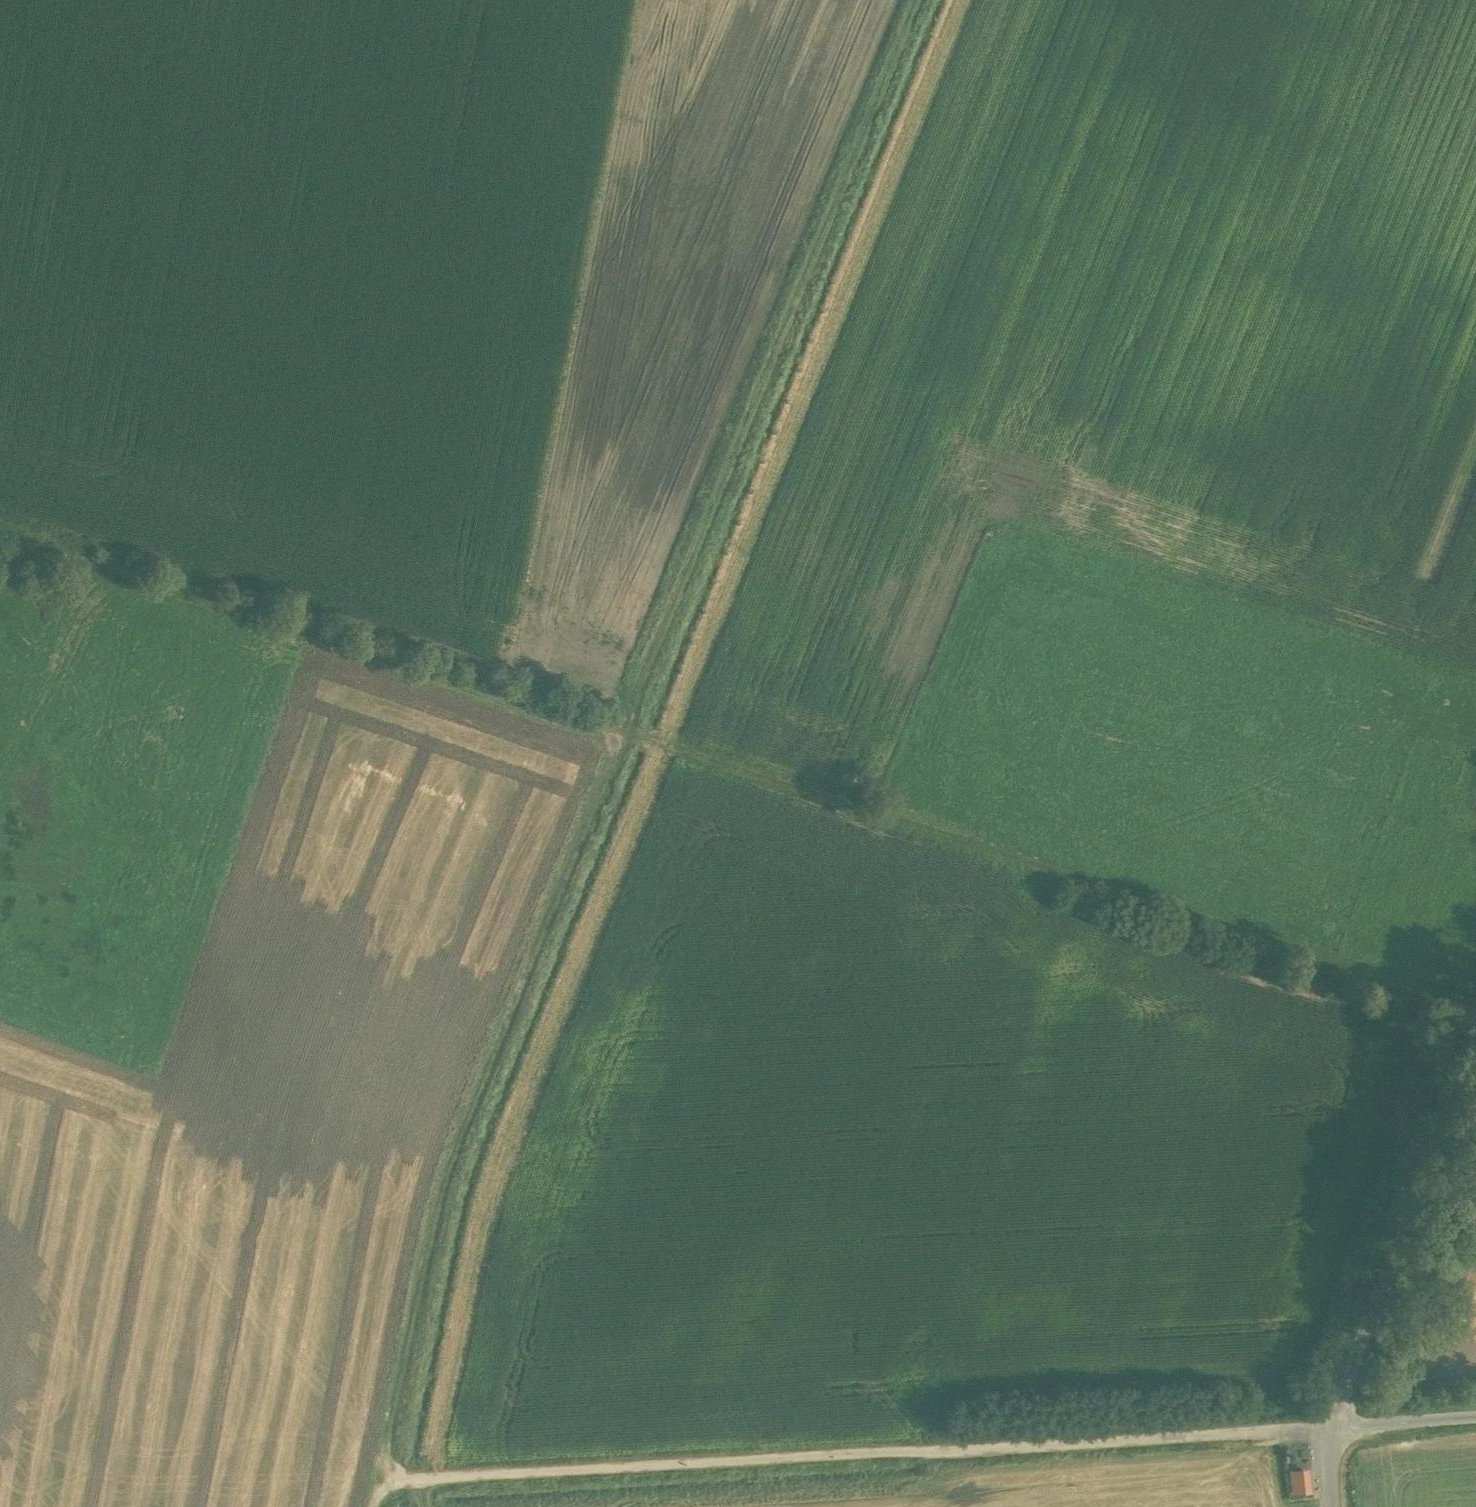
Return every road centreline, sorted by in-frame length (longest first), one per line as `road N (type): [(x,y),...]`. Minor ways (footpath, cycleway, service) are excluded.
road 1 (track): [(1335,1431),(383,1482)]
road 2 (track): [(1475,1007),(622,728)]
road 3 (track): [(622,728),(466,1115),(399,1373),(378,1506)]
road 4 (track): [(622,728),(0,529)]
road 5 (unclassified): [(1475,1034),(1335,1431)]
road 6 (unclassified): [(1335,1431),(1475,1420)]

